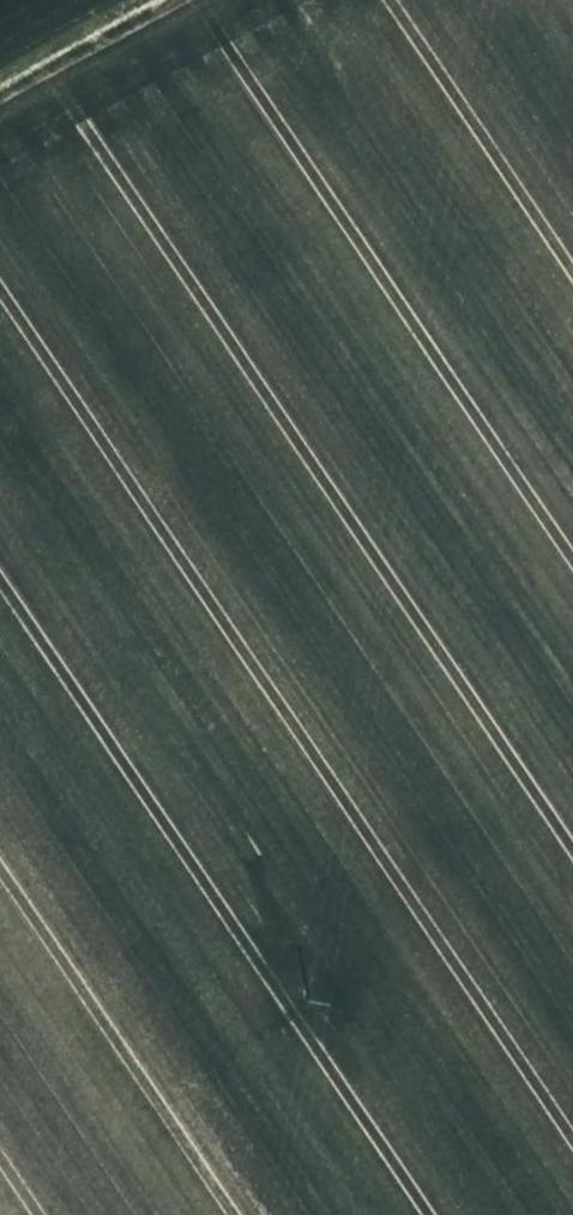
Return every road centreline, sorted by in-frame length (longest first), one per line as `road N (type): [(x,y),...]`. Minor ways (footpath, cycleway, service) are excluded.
road 1 (track): [(0,92),(169,0)]

